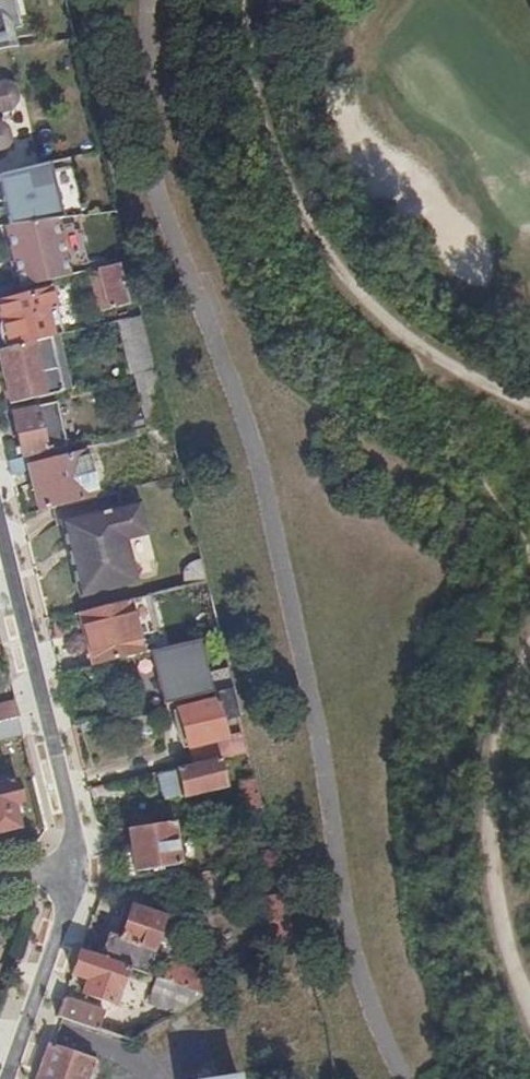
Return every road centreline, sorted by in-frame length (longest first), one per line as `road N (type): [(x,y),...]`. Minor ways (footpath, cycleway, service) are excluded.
road 1 (residential): [(77,869),(0,543)]
road 2 (residential): [(24,1020),(77,869)]
road 3 (residential): [(150,1078),(132,1058),(24,1020)]

